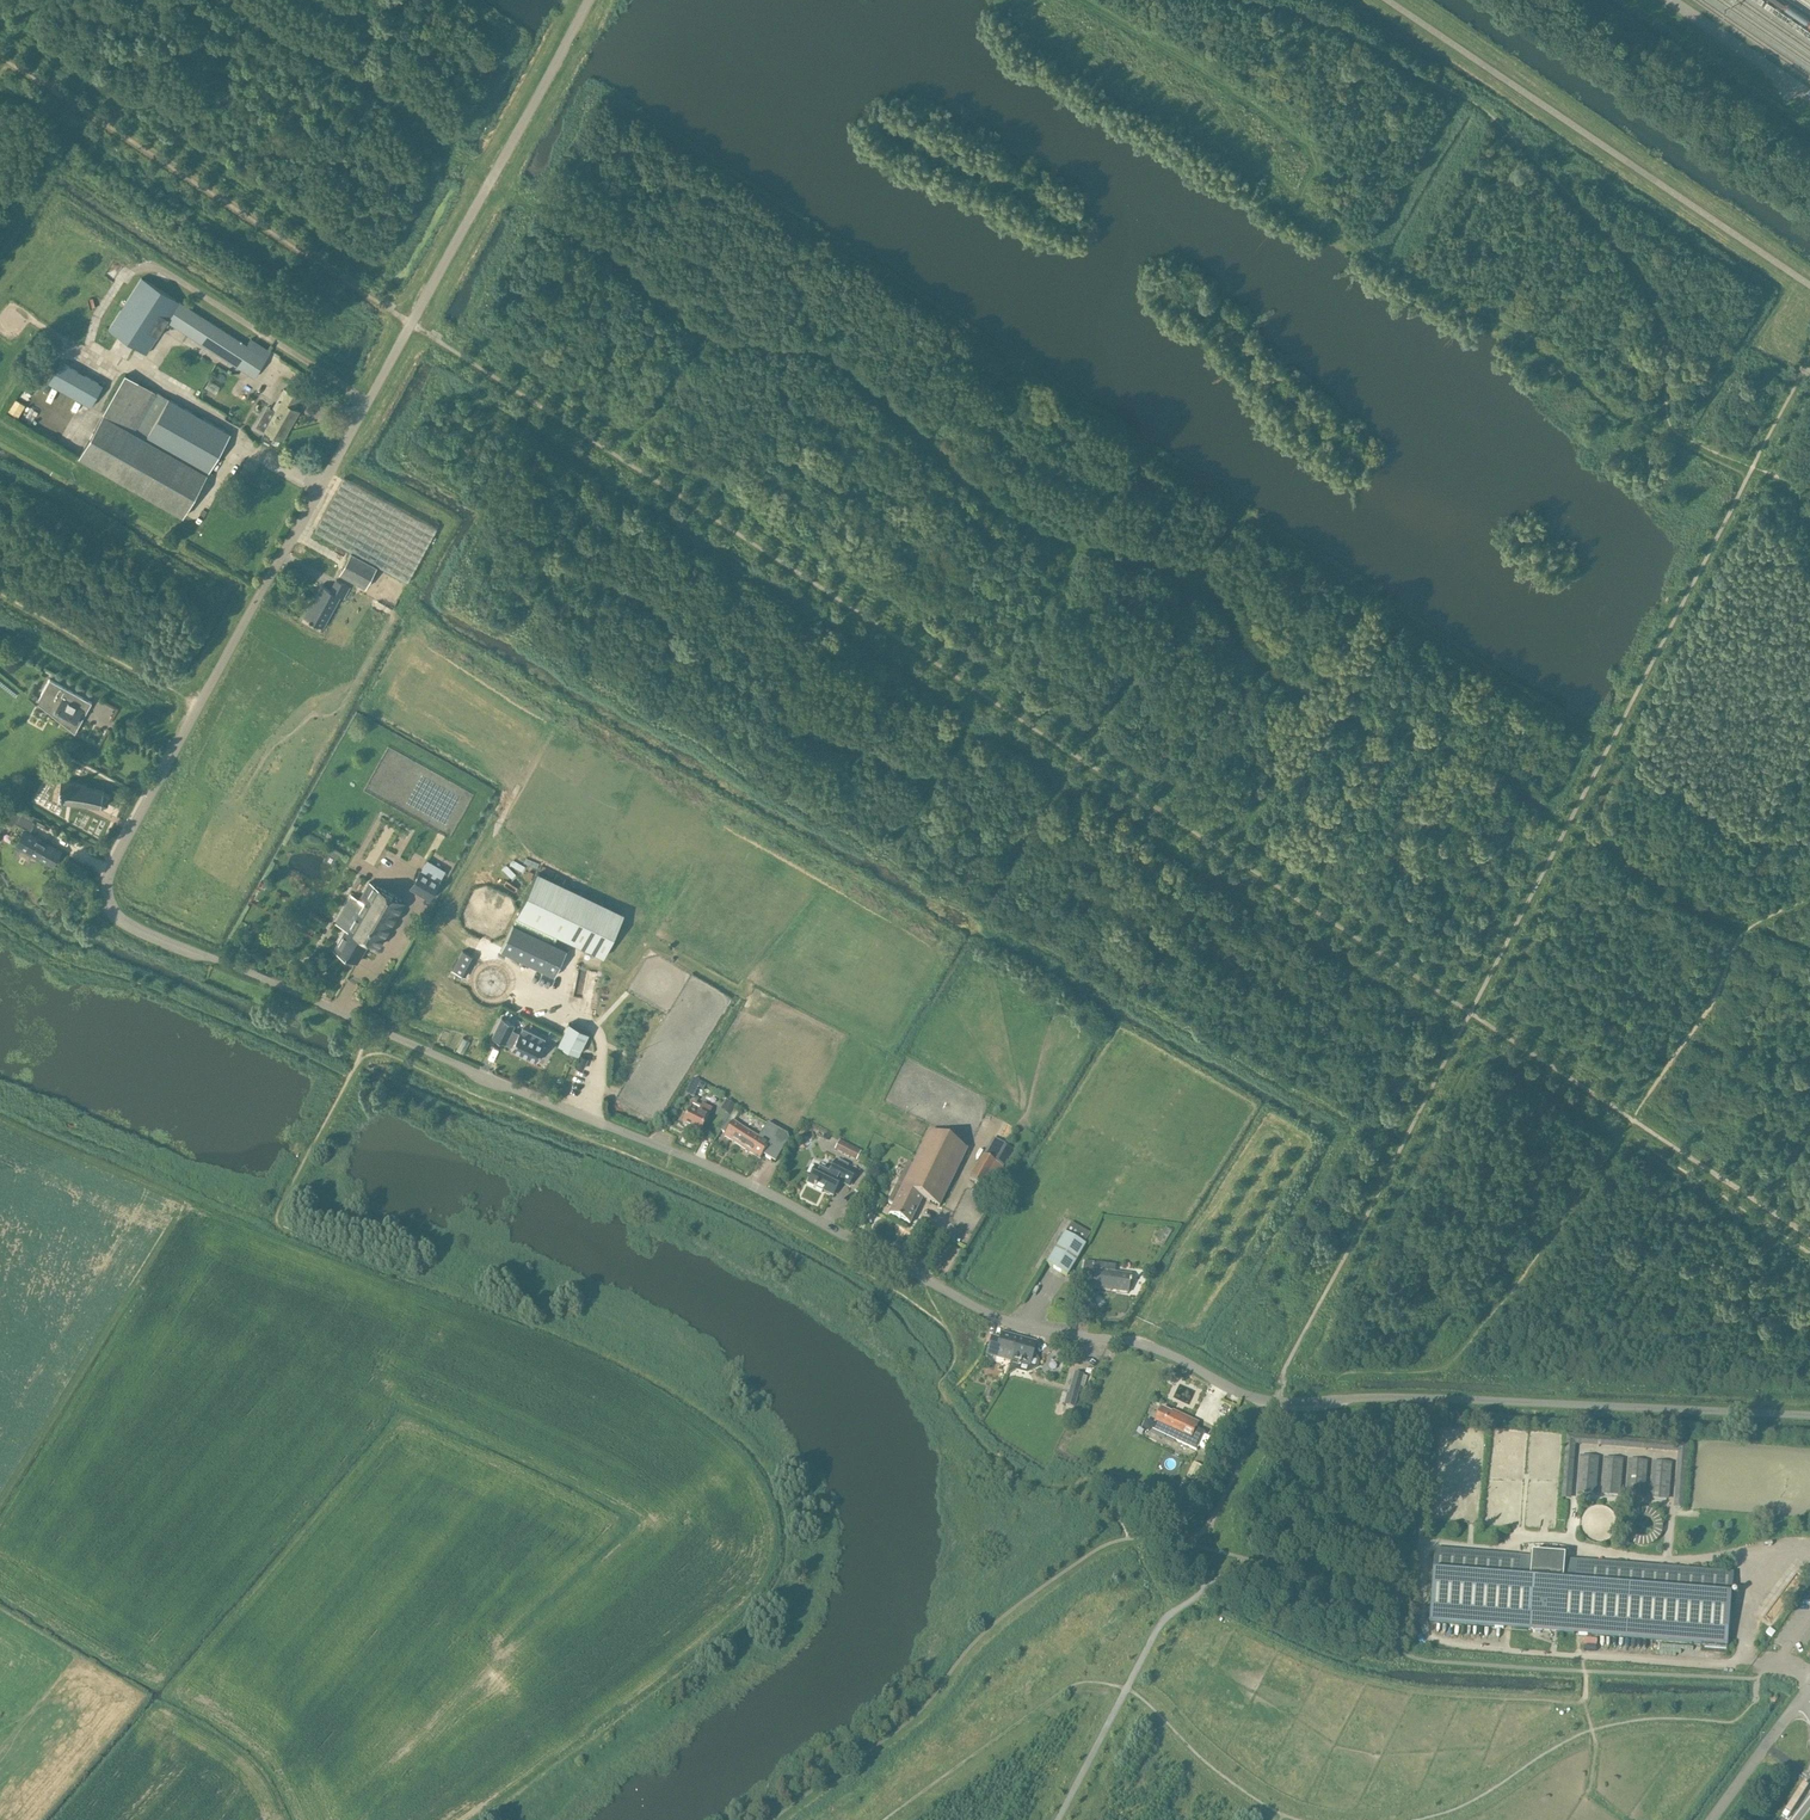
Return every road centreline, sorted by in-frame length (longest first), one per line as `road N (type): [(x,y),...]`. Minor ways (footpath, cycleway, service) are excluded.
road 1 (unclassified): [(1809,1415),(1256,1398),(1142,1345),(1056,1334),(982,1311),(753,1186),(135,928),(111,911),(106,893),(112,863),(589,0)]
road 2 (unclassified): [(1802,1698),(1713,1819)]

